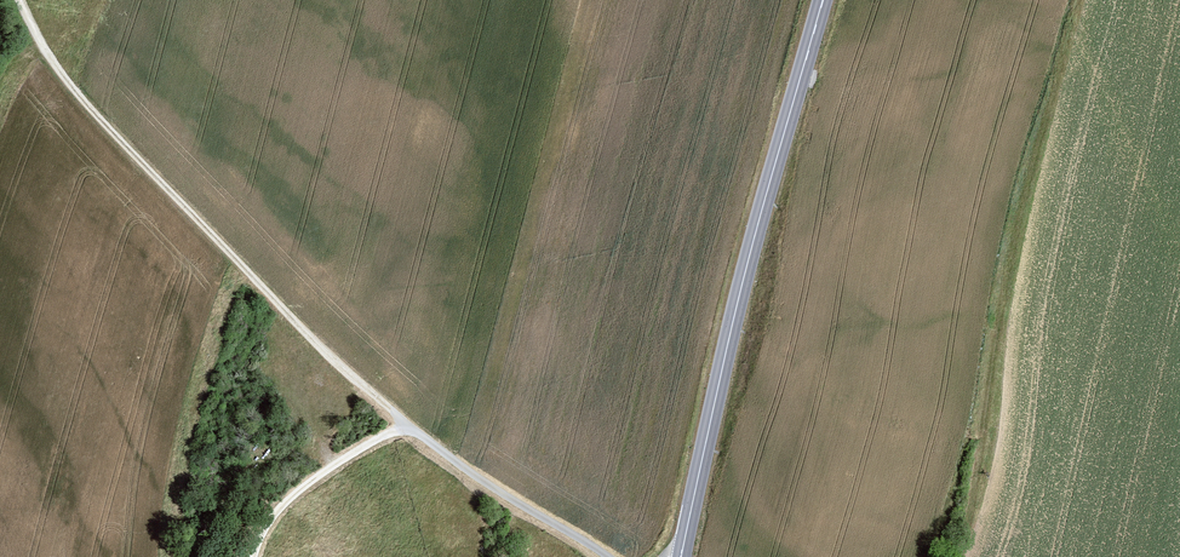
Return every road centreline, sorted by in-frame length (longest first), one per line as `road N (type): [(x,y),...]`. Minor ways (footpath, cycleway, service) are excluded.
road 1 (track): [(607,556),(451,460),(345,369),(76,92),(19,0)]
road 2 (track): [(1082,0),(1004,267),(976,433),(940,556)]
road 3 (primary): [(823,0),(751,249),(682,550)]
road 4 (track): [(407,425),(291,496),(254,556)]

